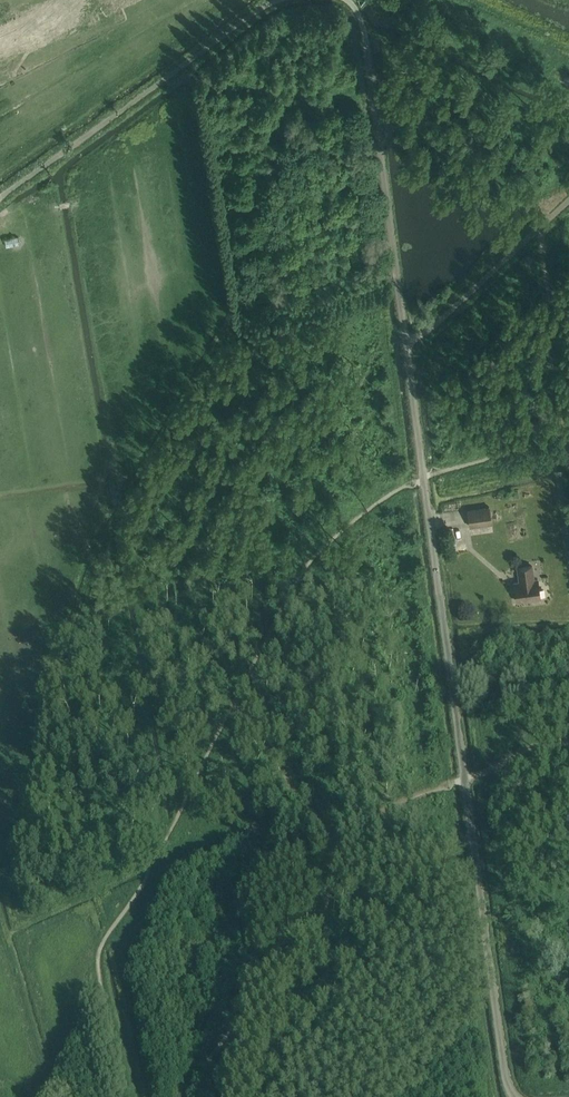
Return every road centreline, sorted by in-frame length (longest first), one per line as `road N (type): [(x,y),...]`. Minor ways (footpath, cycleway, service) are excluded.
road 1 (unclassified): [(514,1096),(504,1082),(365,37),(343,0)]
road 2 (track): [(189,1096),(224,1041),(305,942),(331,895),(339,835),(297,798),(238,699)]
road 3 (track): [(451,849),(406,485)]
road 4 (unclassified): [(283,0),(0,198)]
road 5 (track): [(568,185),(547,205),(541,226),(568,457)]
road 6 (track): [(339,835),(406,798),(464,782)]

